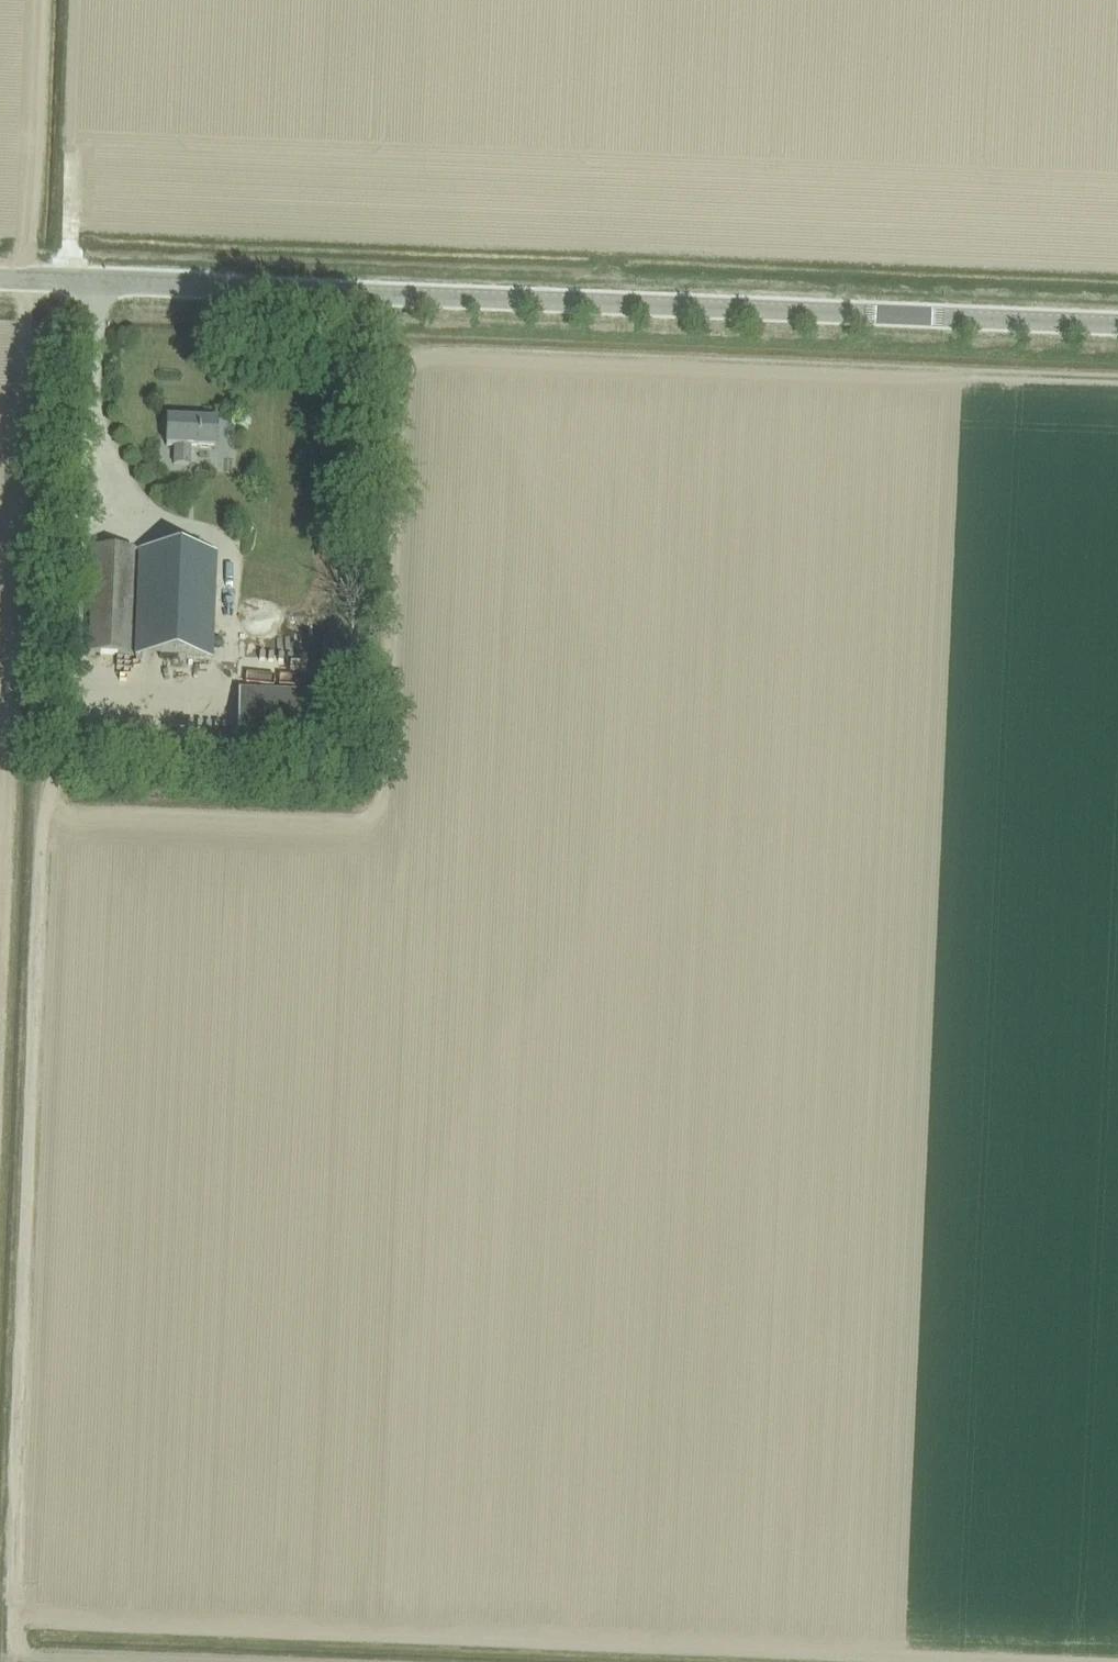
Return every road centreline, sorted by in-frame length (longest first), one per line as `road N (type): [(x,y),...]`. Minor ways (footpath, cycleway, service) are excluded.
road 1 (unclassified): [(0,279),(1117,325)]

